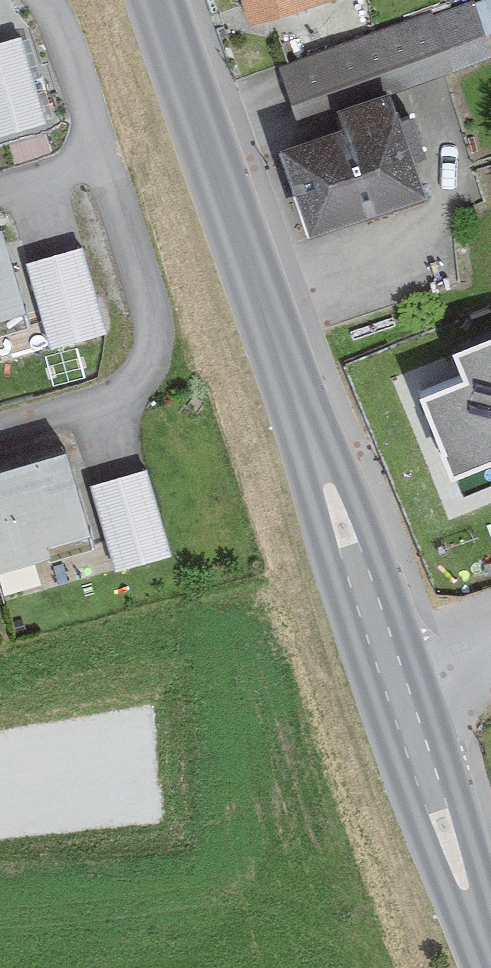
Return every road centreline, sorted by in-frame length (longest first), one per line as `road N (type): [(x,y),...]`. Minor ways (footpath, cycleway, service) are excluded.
road 1 (secondary): [(164,0),(405,702)]
road 2 (secondary): [(405,702),(490,965)]

